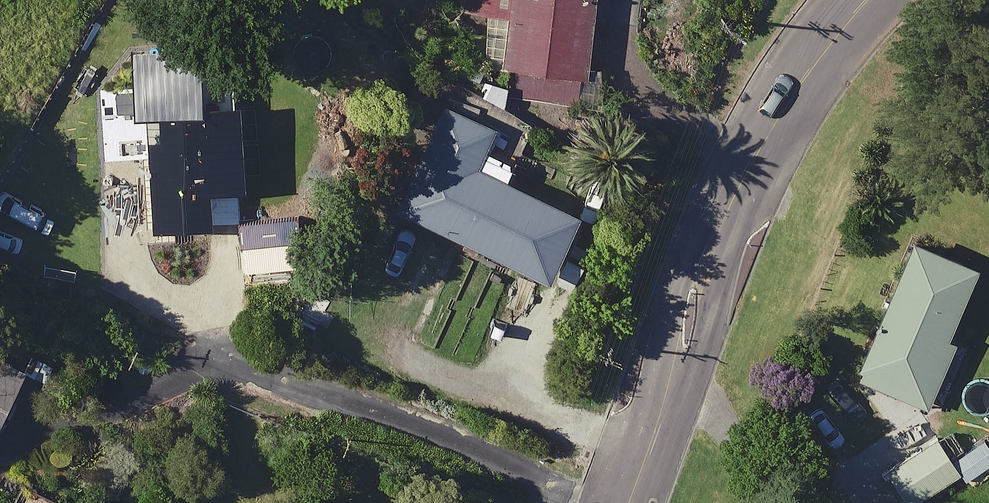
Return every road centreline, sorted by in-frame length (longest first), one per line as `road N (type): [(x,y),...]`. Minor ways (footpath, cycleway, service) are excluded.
road 1 (residential): [(629,502),(721,239),(770,136),(821,54),(870,0)]

